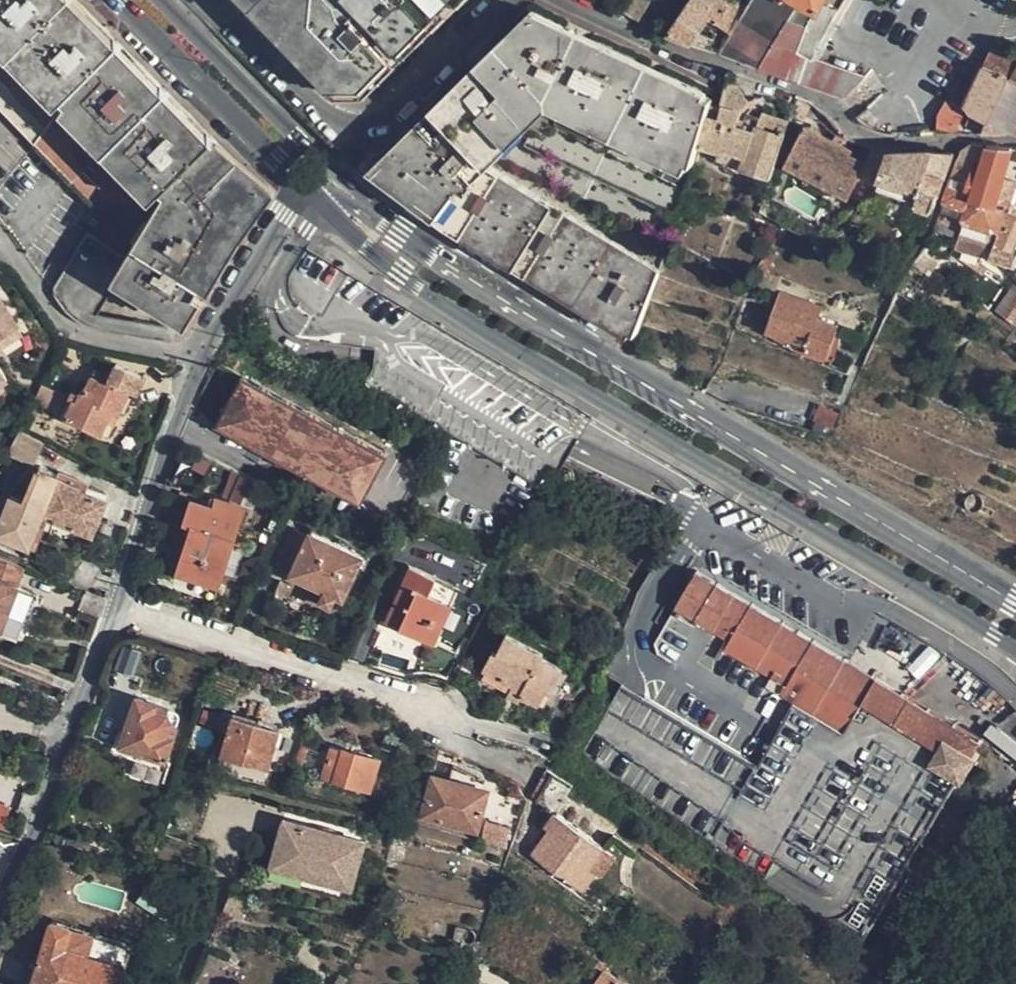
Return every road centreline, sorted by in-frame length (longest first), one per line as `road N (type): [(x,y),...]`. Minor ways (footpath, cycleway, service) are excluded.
road 1 (primary): [(1015,607),(399,236),(347,196),(163,0)]
road 2 (primary): [(305,189),(403,272),(596,402),(1007,647)]
road 3 (residential): [(305,189),(200,332),(163,416),(49,798),(0,931)]
road 4 (residential): [(499,0),(349,130),(300,103),(204,0)]
road 5 (residential): [(974,137),(865,139),(816,98),(647,31)]
road 6 (primary): [(115,0),(305,189)]

